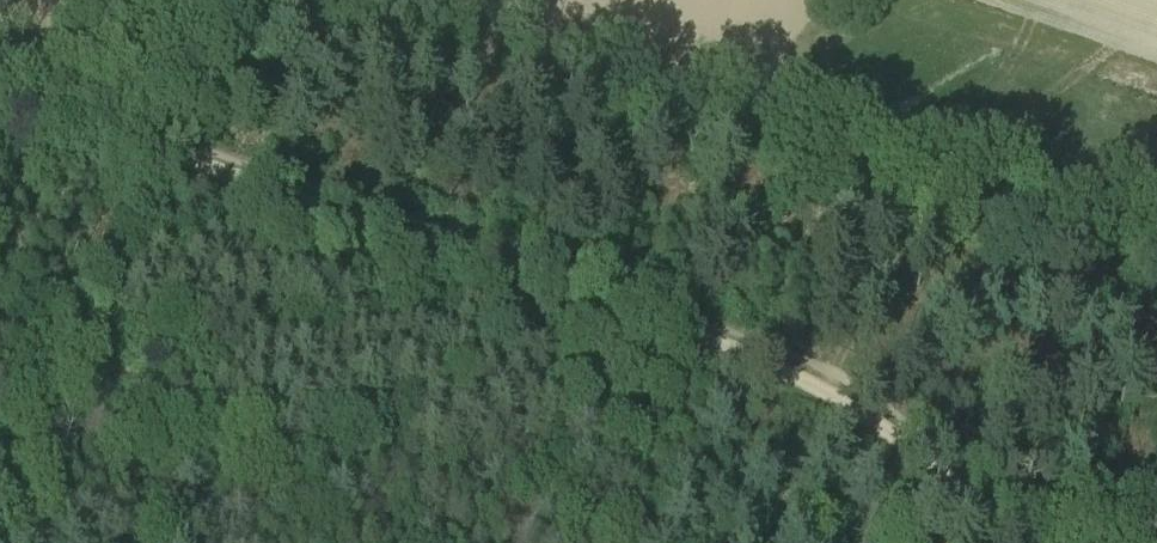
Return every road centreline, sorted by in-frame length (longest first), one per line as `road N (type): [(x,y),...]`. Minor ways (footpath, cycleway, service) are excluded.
road 1 (unclassified): [(1025,542),(942,470),(756,364),(220,153),(0,77)]
road 2 (track): [(1156,364),(1056,353),(749,346),(779,252),(762,117)]
road 3 (track): [(850,0),(762,117),(413,0)]

